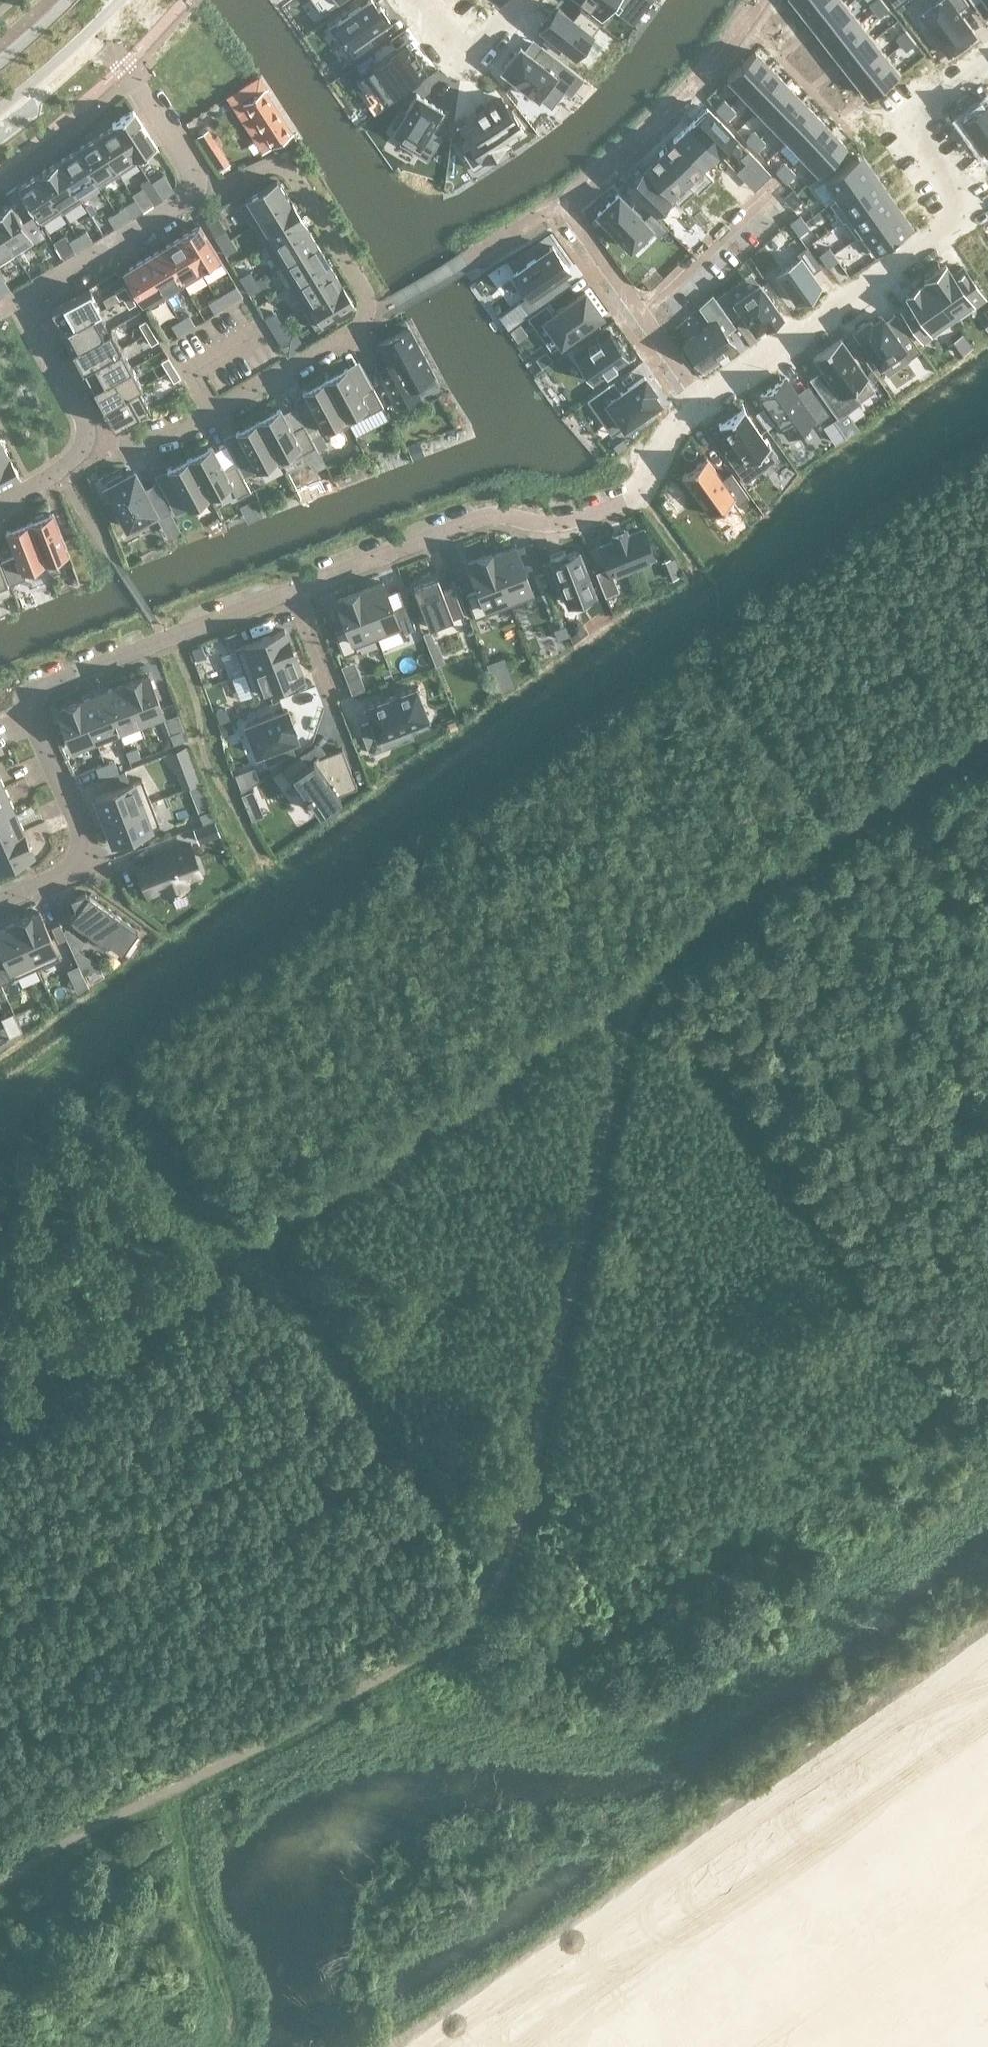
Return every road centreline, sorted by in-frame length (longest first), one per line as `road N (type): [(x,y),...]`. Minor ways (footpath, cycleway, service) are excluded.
road 1 (track): [(987,729),(838,829),(635,997),(495,1593),(463,1629),(0,1884)]
road 2 (residential): [(78,673),(490,514),(549,525),(589,516),(642,492),(671,435),(704,402)]
road 3 (residential): [(85,437),(191,422),(352,329),(365,313),(361,284),(292,171),(271,163),(194,187)]
road 4 (residential): [(366,1724),(0,1293)]
road 5 (residential): [(704,402),(973,215),(910,123),(987,68)]
road 6 (residential): [(704,402),(572,214),(572,202),(574,191),(715,62),(760,0)]
road 7 (residential): [(85,437),(84,420),(28,303),(175,208),(194,187)]
road 8 (residential): [(0,903),(82,867),(90,853),(26,694),(78,673)]
road 9 (track): [(838,829),(716,651)]
road 10 (residential): [(404,0),(450,64),(469,70),(531,0)]
road 11 (residential): [(194,187),(191,169),(98,33)]
road 12 (tertiary): [(0,118),(98,33)]

